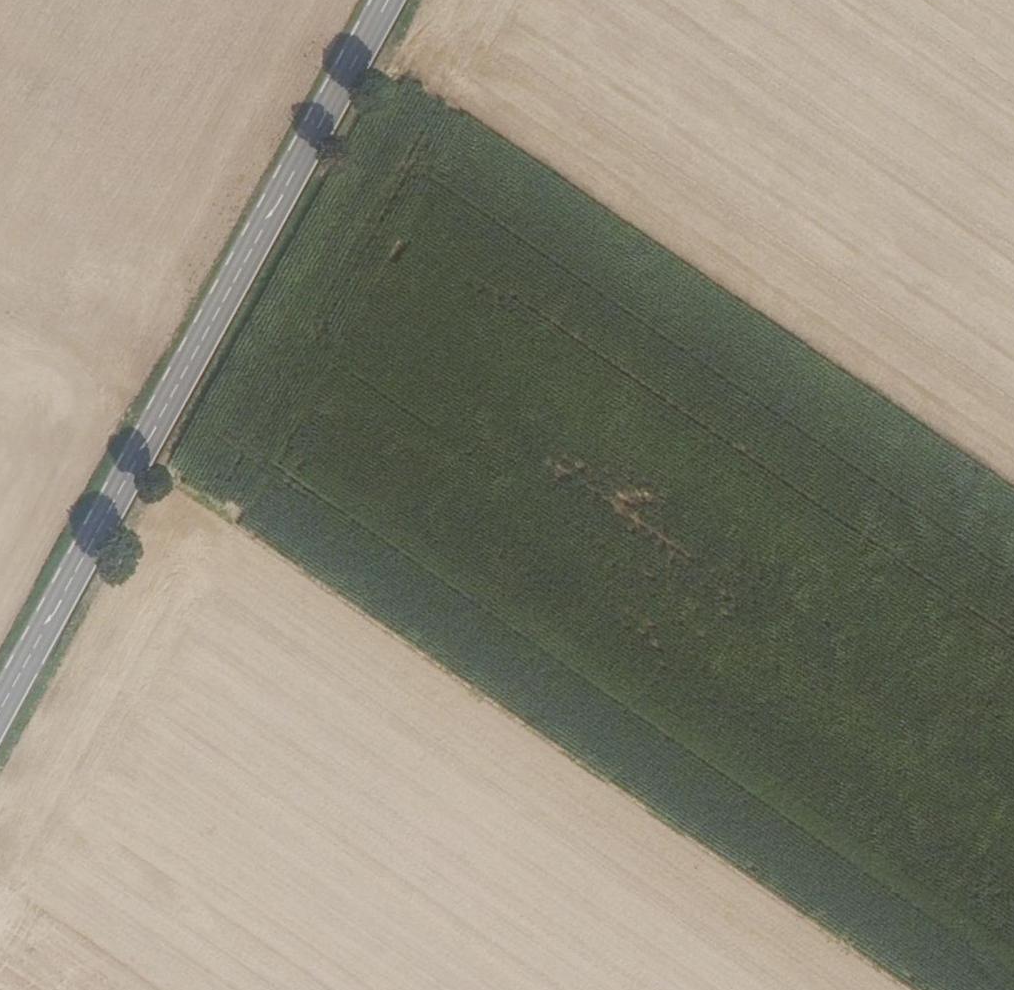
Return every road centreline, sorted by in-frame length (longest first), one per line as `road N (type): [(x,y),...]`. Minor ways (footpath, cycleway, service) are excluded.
road 1 (primary): [(389,0),(0,714)]

